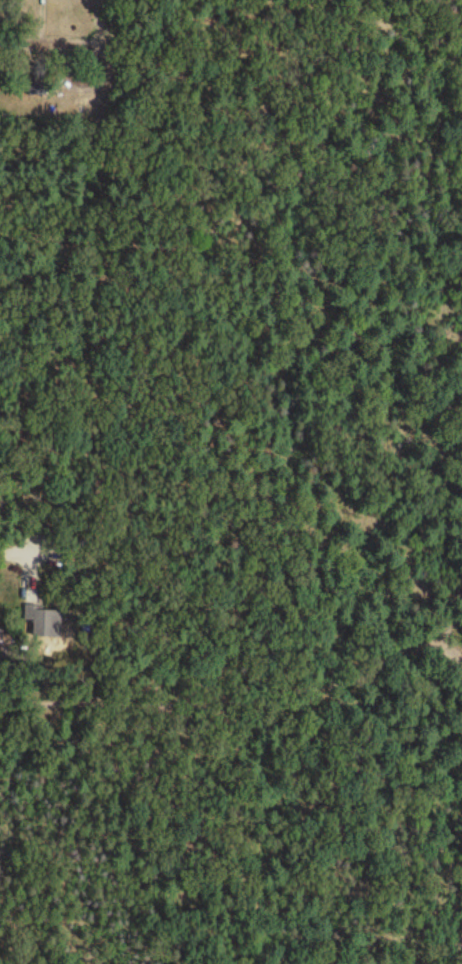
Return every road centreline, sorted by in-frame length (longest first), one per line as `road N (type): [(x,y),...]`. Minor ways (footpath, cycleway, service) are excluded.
road 1 (track): [(0,699),(119,695),(461,721)]

